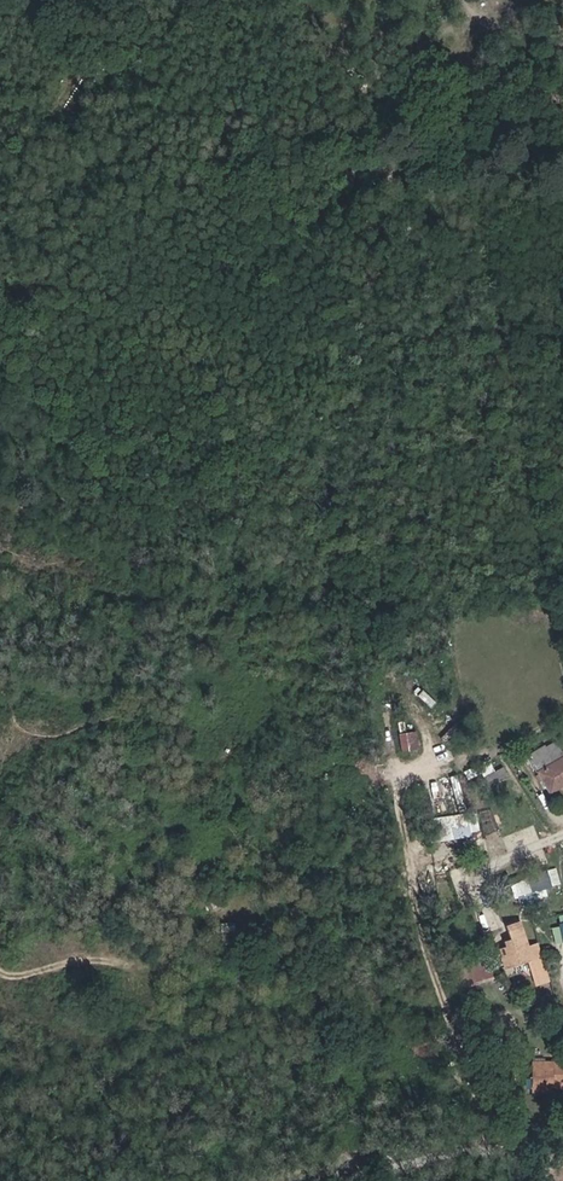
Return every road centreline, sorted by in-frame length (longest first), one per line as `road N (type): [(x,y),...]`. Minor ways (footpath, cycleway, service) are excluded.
road 1 (track): [(562,1140),(361,1180)]

